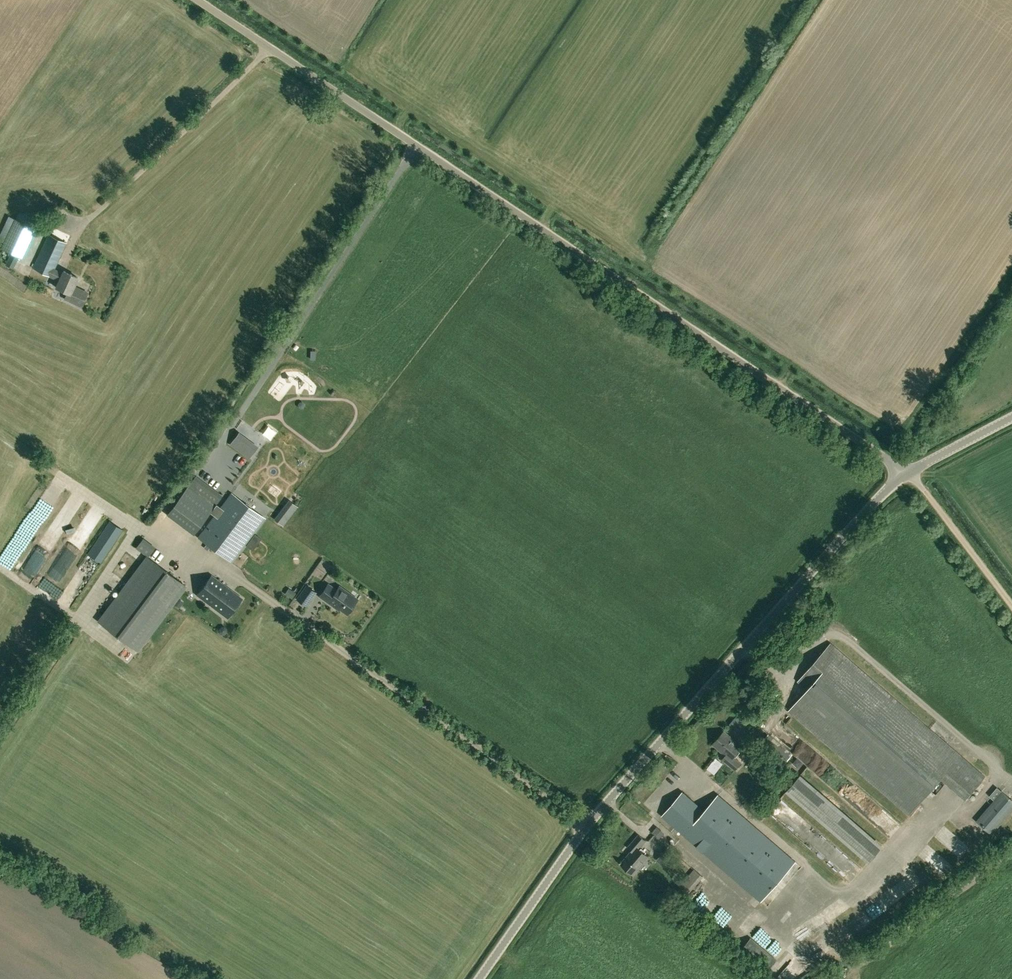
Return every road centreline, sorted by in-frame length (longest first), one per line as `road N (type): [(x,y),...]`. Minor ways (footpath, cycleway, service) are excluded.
road 1 (unclassified): [(905,474),(197,0)]
road 2 (unclassified): [(479,978),(587,826),(905,474)]
road 3 (track): [(1011,606),(905,474)]
road 4 (unclassified): [(905,474),(1011,416)]

